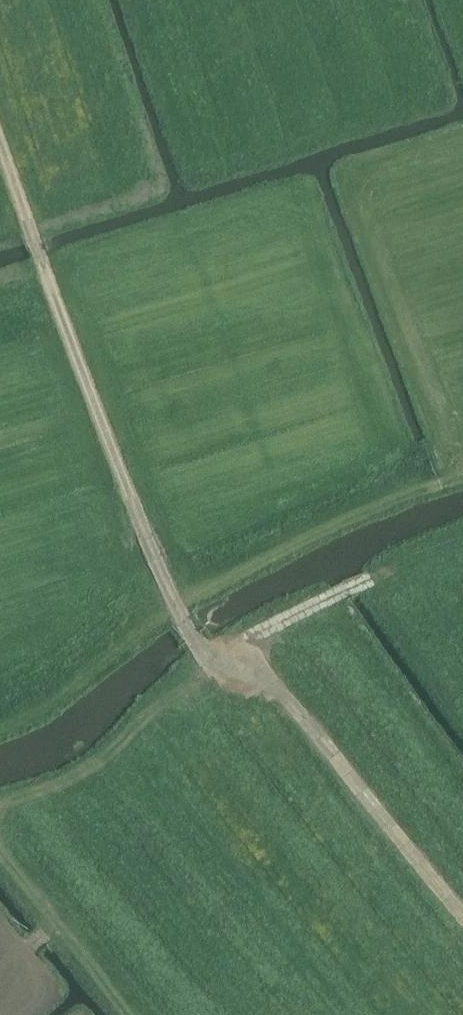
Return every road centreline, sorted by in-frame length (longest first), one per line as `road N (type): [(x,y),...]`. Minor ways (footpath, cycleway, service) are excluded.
road 1 (track): [(0,139),(173,602),(209,659),(462,542)]
road 2 (track): [(0,295),(296,207),(308,219),(413,493)]
road 3 (track): [(0,701),(225,553),(346,497),(462,456)]
road 4 (track): [(209,659),(287,697),(462,915)]

